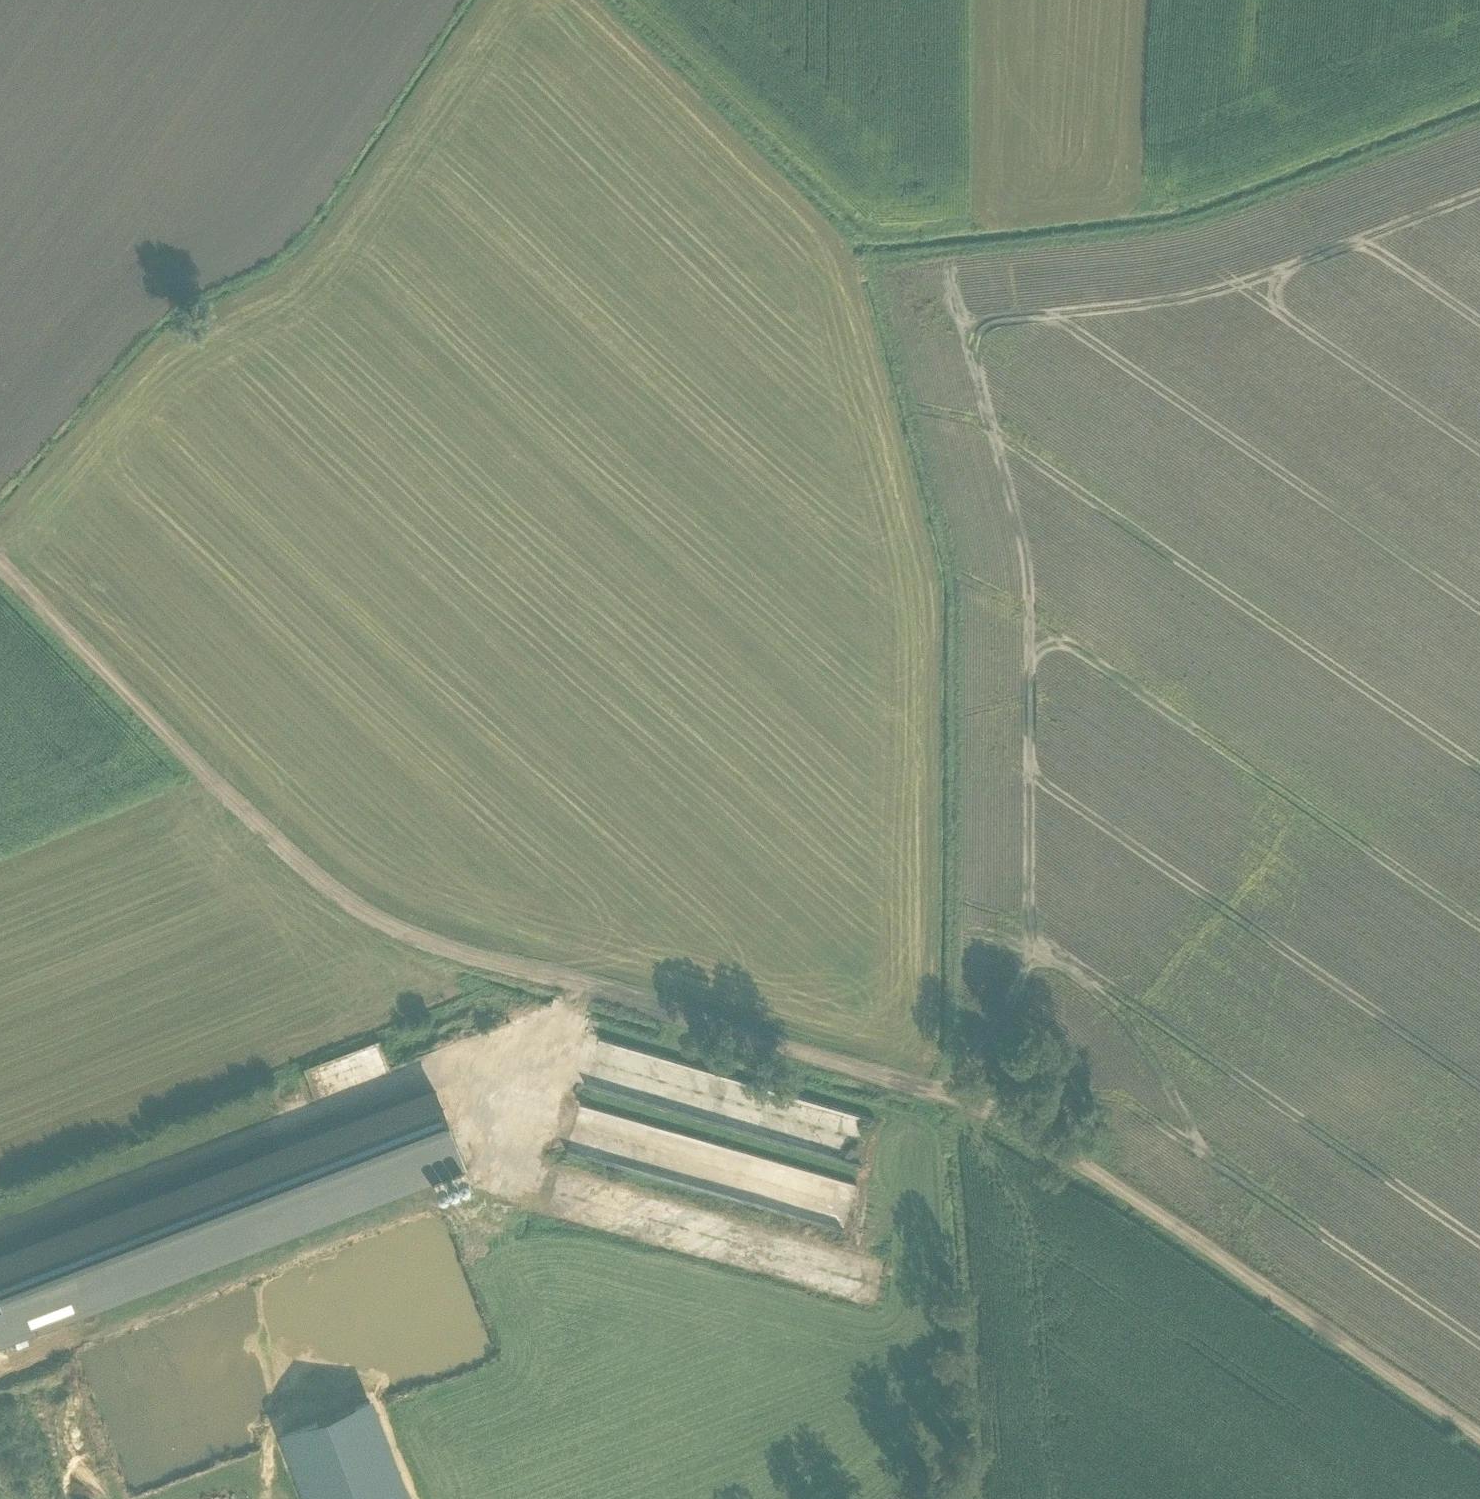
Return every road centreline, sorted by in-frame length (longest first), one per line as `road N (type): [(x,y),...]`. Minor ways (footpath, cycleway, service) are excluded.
road 1 (track): [(0,567),(311,883),(372,924),(934,1094),(1024,1137),(1191,1239),(1479,1437)]

